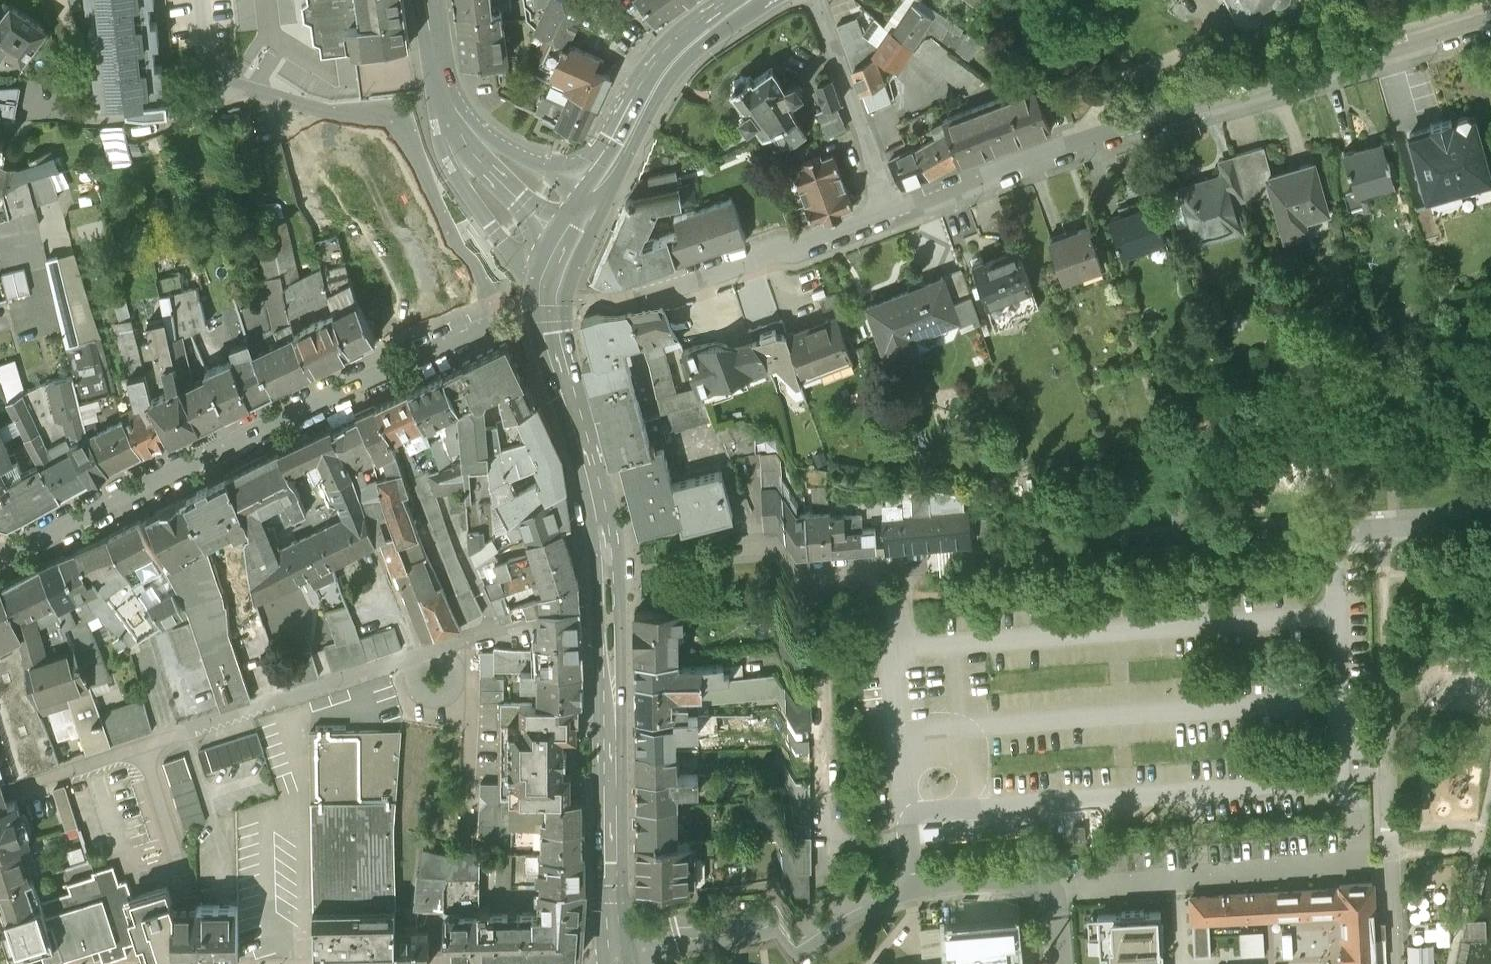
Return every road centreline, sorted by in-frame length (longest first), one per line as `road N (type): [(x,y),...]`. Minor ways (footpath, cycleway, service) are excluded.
road 1 (residential): [(0,594),(469,359),(483,321),(403,146),(384,132),(211,90),(199,0)]
road 2 (primary): [(614,963),(603,571),(546,333)]
road 3 (residential): [(892,212),(1490,18)]
road 4 (track): [(914,563),(1337,531)]
road 5 (unclassified): [(1060,963),(1046,892),(1007,882),(917,890),(778,949),(710,963)]
road 6 (residential): [(546,333),(892,212)]
road 7 (primary): [(751,0),(654,80),(571,244)]
road 8 (tertiary): [(571,244),(505,196),(472,155),(439,83),(427,0)]
road 9 (residential): [(403,694),(136,780)]
road 10 (residential): [(892,212),(819,0)]
road 11 (residential): [(723,576),(914,563)]
road 12 (residential): [(136,780),(181,911),(186,963)]
road 13 (unclassified): [(1337,531),(1490,520)]
road 14 (residential): [(136,780),(0,827)]

